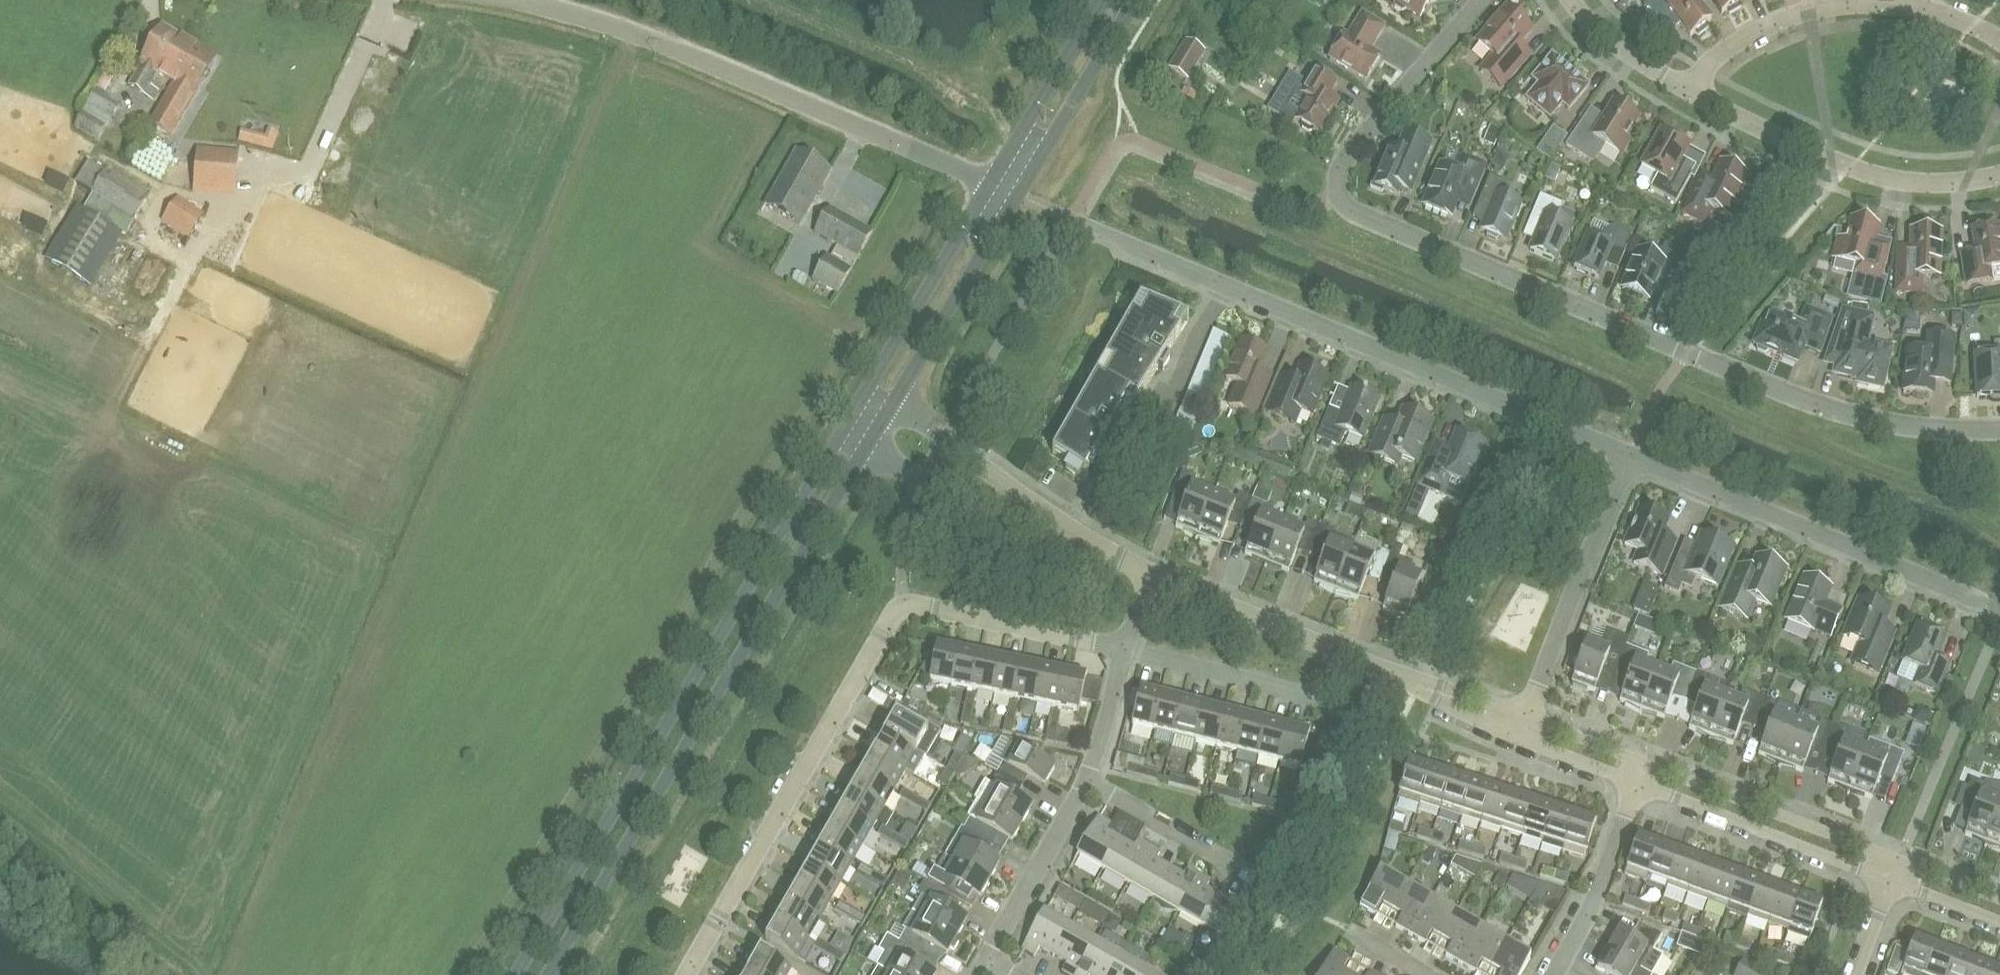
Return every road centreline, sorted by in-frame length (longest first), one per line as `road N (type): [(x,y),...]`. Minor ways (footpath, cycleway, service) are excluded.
road 1 (tertiary): [(993,183),(517,974)]
road 2 (residential): [(1126,651),(904,606),(888,622),(687,974)]
road 3 (residential): [(1688,352),(1357,214),(1339,193),(1340,165),(1485,0)]
road 4 (residential): [(1633,458),(1071,218)]
road 5 (tertiary): [(557,974),(870,454)]
road 6 (unclassified): [(993,183),(648,38),(517,0)]
road 7 (residential): [(1999,611),(1633,458)]
road 8 (unclassified): [(1691,92),(1713,60),(1747,36),(1826,9),(1884,4),(1937,12),(1999,42)]
road 9 (residential): [(1688,352),(1772,392),(1883,427),(1999,431)]
road 10 (residential): [(870,454),(1150,574)]
road 11 (residential): [(1150,574),(899,406)]
road 12 (residential): [(1420,687),(1150,574)]
road 13 (residential): [(1524,714),(1633,458)]
road 14 (residential): [(1899,860),(1644,764)]
road 15 (residential): [(1637,787),(1890,880)]
road 16 (tertiary): [(899,406),(1018,195)]
road 17 (tertiary): [(1018,195),(1134,0)]
road 18 (tertiary): [(1102,0),(993,183)]
road 19 (residential): [(1554,974),(1592,908),(1637,787)]
road 20 (unclassified): [(1320,704),(1126,651)]
road 21 (residential): [(985,956),(1083,784)]
road 22 (residential): [(1083,784),(1254,883)]
road 23 (residential): [(1851,169),(1691,92)]
road 24 (residential): [(1691,92),(1636,60),(1570,0)]
road 25 (residential): [(1851,169),(1932,184),(1999,175)]
road 26 (residential): [(1083,784),(1126,651)]
road 27 (residential): [(1515,738),(1637,787)]
road 28 (residential): [(1644,764),(1524,714)]

